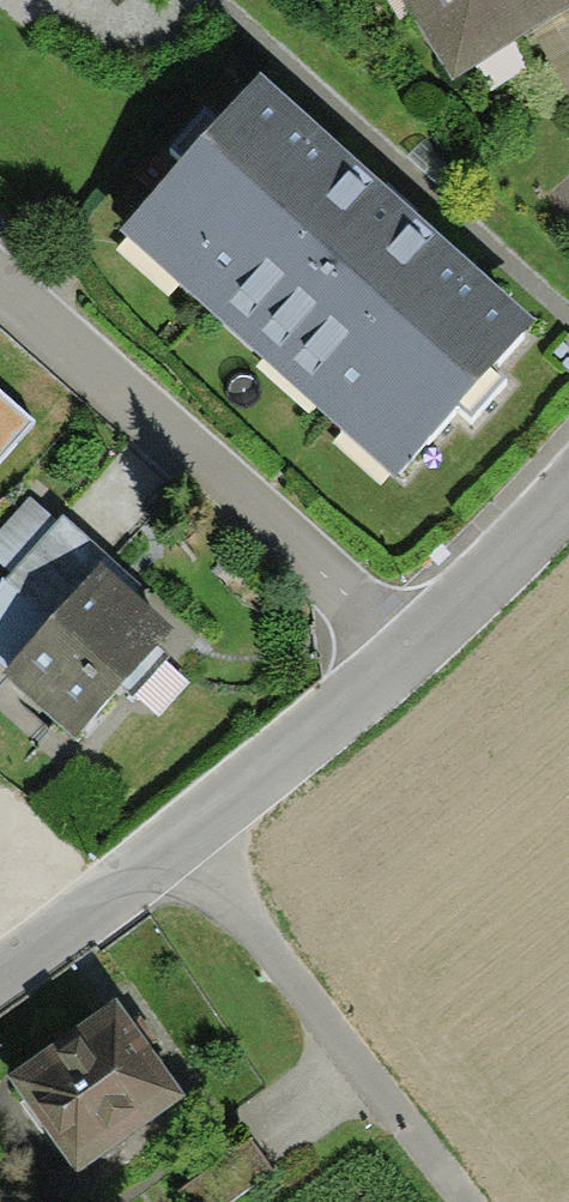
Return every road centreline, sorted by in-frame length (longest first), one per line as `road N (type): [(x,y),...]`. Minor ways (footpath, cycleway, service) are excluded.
road 1 (residential): [(0,294),(399,651)]
road 2 (residential): [(399,651),(180,841),(0,971)]
road 3 (residential): [(568,485),(399,651)]
road 4 (track): [(457,1201),(377,1101)]

